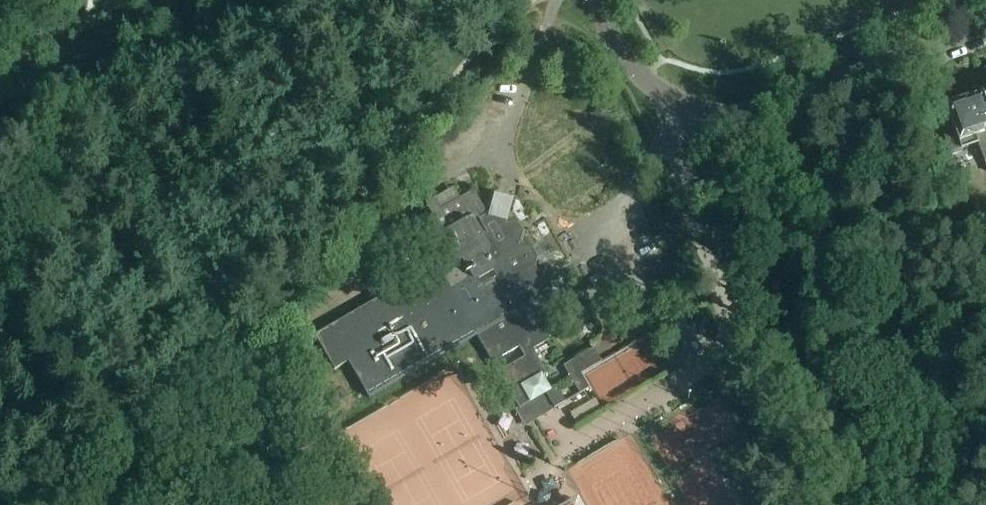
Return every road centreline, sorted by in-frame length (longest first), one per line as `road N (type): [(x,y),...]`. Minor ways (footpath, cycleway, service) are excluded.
road 1 (residential): [(595,0),(641,78),(676,106),(714,116),(766,107),(985,28)]
road 2 (tertiary): [(179,0),(0,101)]
road 3 (track): [(245,112),(384,152)]
road 4 (track): [(107,72),(245,112)]

